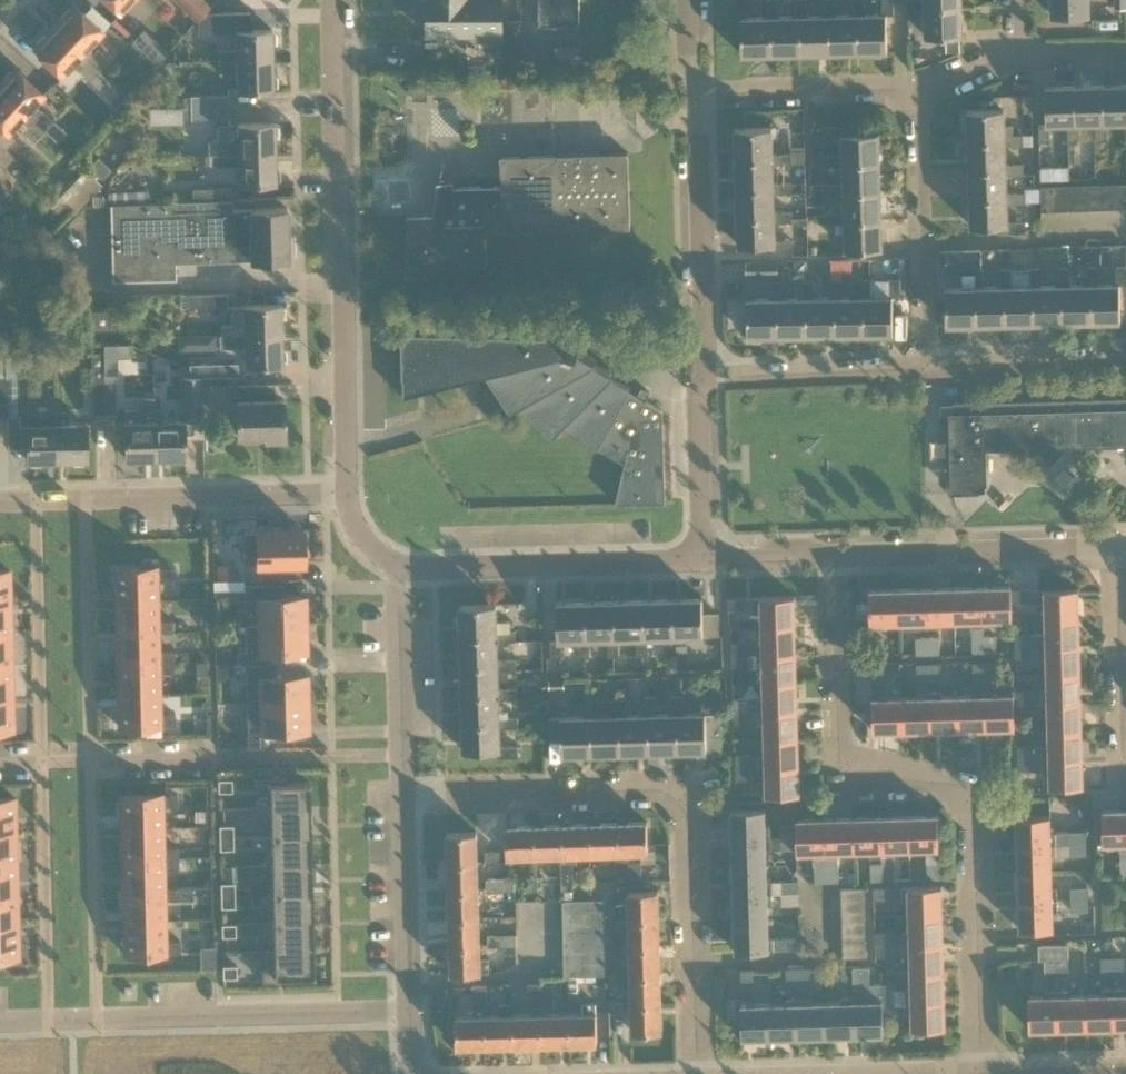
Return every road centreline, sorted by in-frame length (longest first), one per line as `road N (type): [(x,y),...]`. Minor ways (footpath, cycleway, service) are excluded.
road 1 (residential): [(989,1073),(982,812),(953,792),(846,789),(836,555)]
road 2 (residential): [(700,1073),(692,822),(665,797),(407,799)]
road 3 (unclassified): [(344,493),(341,0)]
road 4 (residential): [(0,1025),(409,1013)]
road 5 (residential): [(0,772),(405,755)]
road 6 (residential): [(0,502),(344,493)]
road 7 (unclassified): [(399,567),(704,561)]
road 8 (unclassified): [(836,555),(1122,544)]
road 9 (residential): [(707,377),(698,91)]
road 10 (residential): [(930,368),(920,104)]
road 11 (residential): [(920,104),(902,87),(698,91)]
road 12 (residential): [(707,377),(930,368)]
road 13 (unclassified): [(409,1013),(407,799)]
road 14 (residential): [(1125,741),(1122,544)]
road 15 (residential): [(930,368),(1125,363)]
road 16 (unclassified): [(405,755),(399,567)]
road 17 (residential): [(704,561),(707,377)]
road 18 (unclassified): [(704,561),(836,555)]

